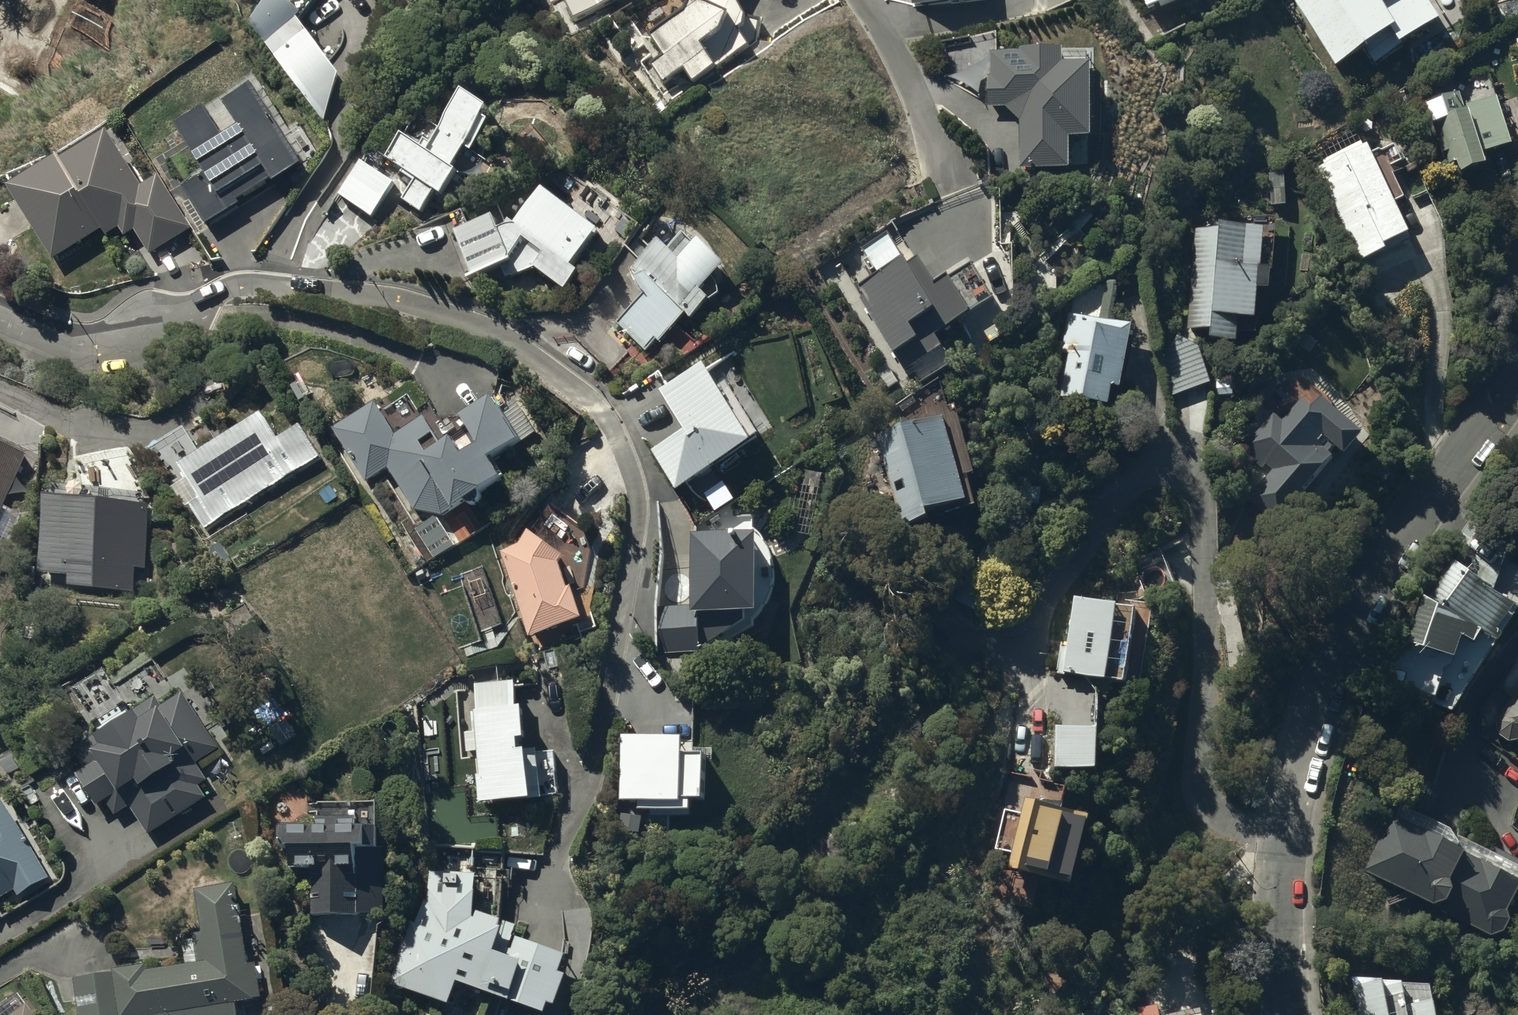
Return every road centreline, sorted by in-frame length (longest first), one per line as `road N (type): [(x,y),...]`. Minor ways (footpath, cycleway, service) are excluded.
road 1 (residential): [(1517,385),(1356,613),(1310,708),(1275,851),(1285,1014)]
road 2 (residential): [(0,318),(99,345),(134,343),(231,285)]

